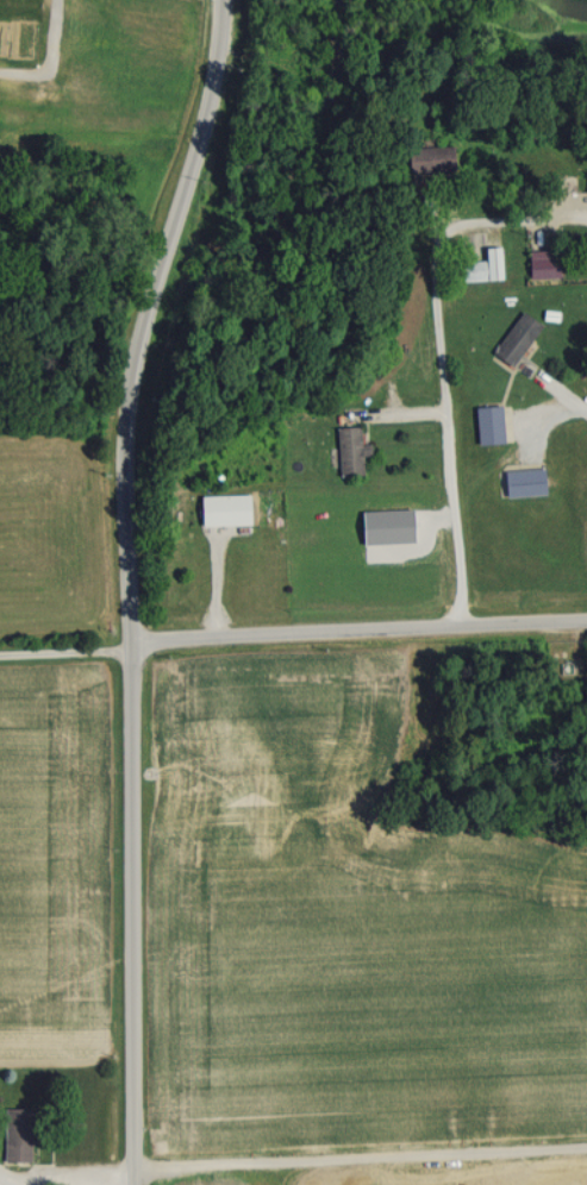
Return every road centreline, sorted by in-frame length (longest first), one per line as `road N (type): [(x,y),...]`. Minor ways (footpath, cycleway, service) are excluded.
road 1 (residential): [(133,1184),(137,731),(129,385),(198,118),(213,0)]
road 2 (residential): [(135,640),(586,619)]
road 3 (residential): [(135,653),(0,657)]

